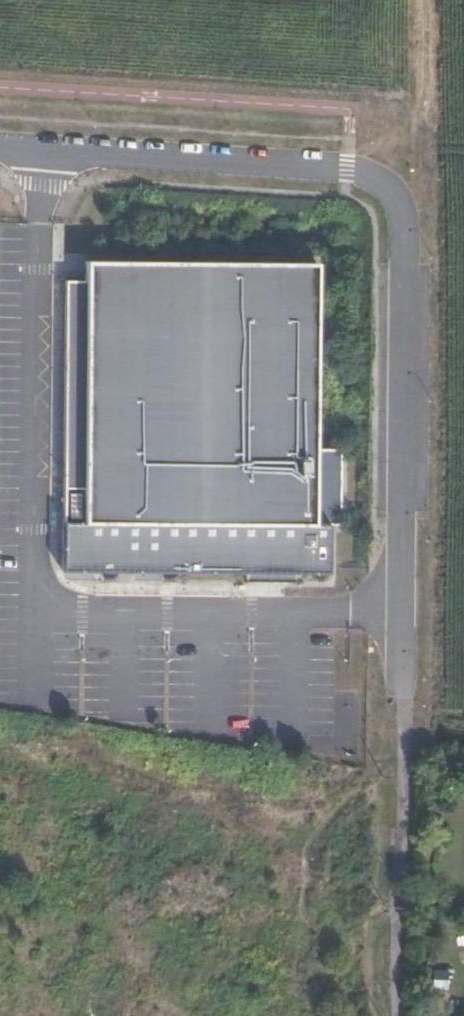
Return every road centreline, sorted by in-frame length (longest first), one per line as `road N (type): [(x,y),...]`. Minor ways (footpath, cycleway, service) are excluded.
road 1 (residential): [(401,700),(405,227),(398,200),(357,169),(0,148)]
road 2 (track): [(401,1015),(401,700)]
road 3 (track): [(357,169),(388,135),(417,0)]

